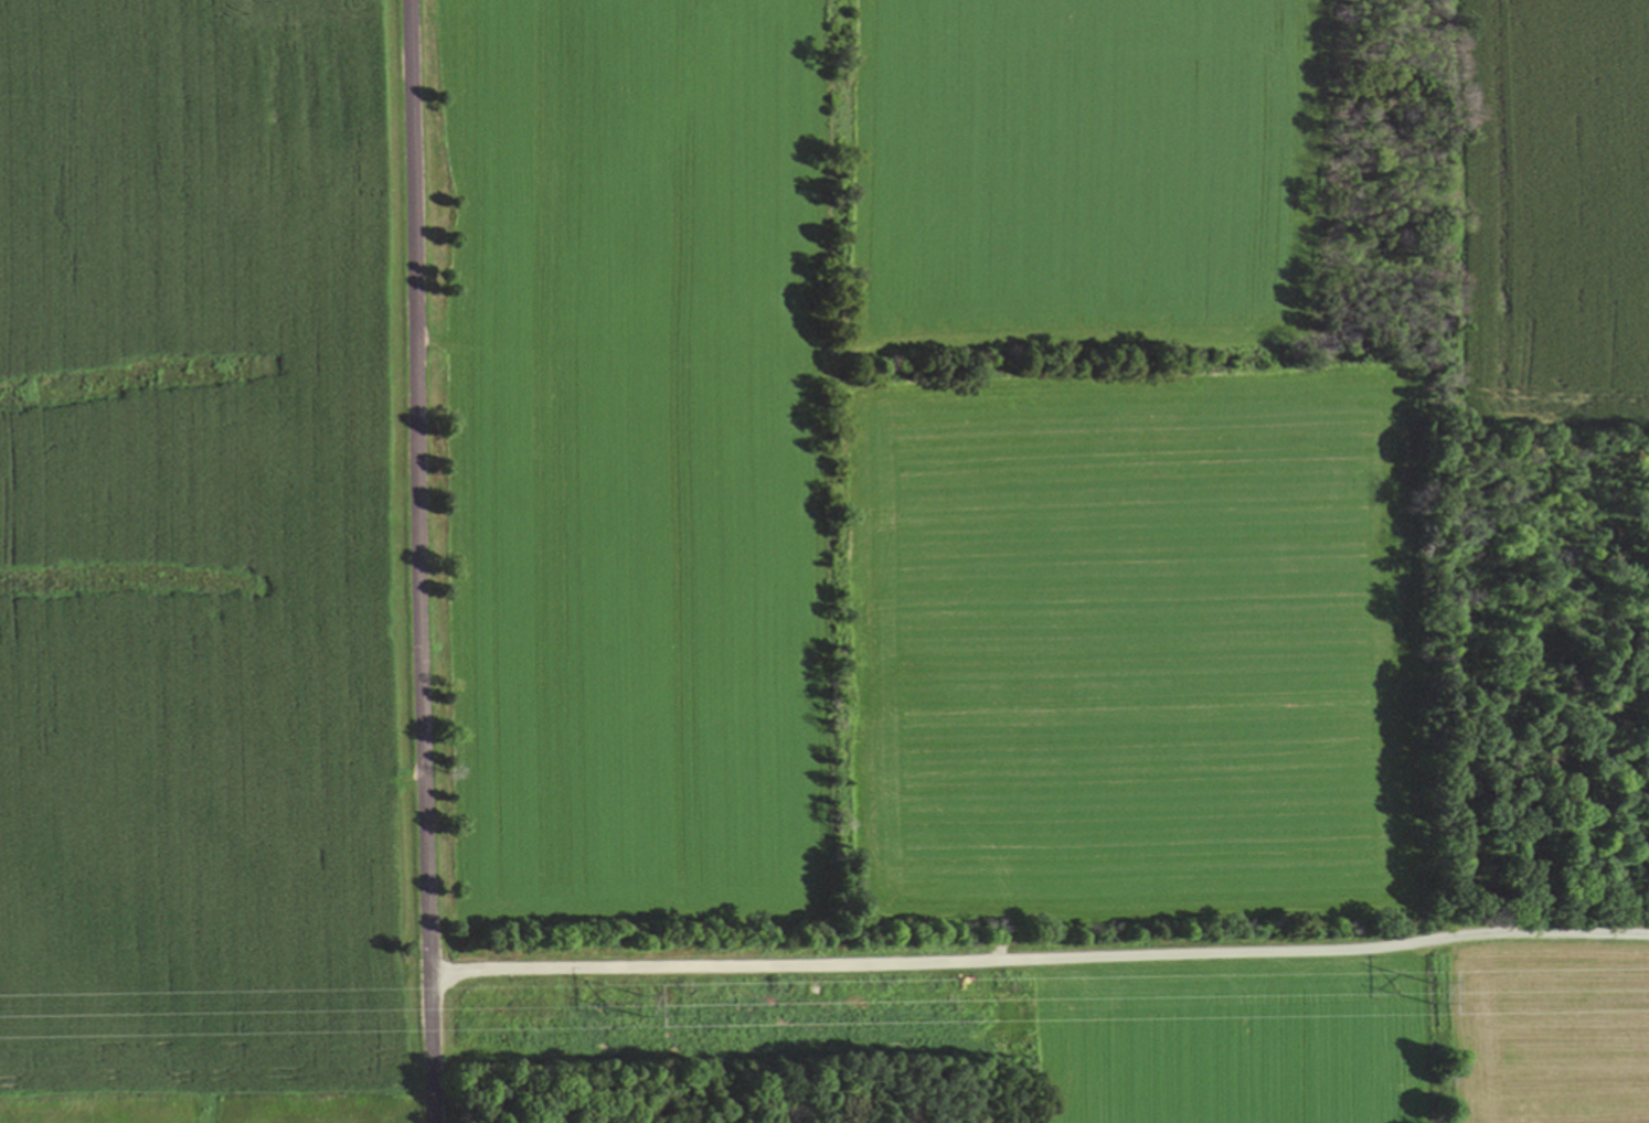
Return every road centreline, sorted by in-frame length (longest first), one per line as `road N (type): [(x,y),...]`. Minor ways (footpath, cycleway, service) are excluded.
road 1 (residential): [(437,1122),(413,0)]

